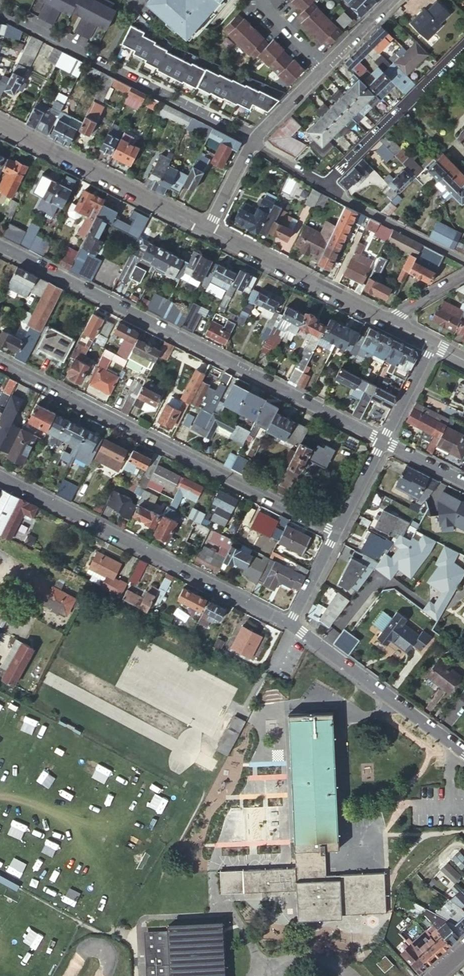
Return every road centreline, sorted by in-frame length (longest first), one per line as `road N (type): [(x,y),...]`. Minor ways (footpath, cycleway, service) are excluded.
road 1 (residential): [(0,247),(384,443)]
road 2 (residential): [(337,535),(0,363)]
road 3 (residential): [(291,625),(0,477)]
road 4 (residential): [(0,12),(251,144)]
road 5 (residential): [(0,124),(208,230)]
road 6 (residential): [(463,753),(291,625)]
road 7 (residential): [(208,230),(387,321)]
road 8 (residential): [(463,48),(324,187)]
road 9 (residential): [(324,187),(463,261)]

